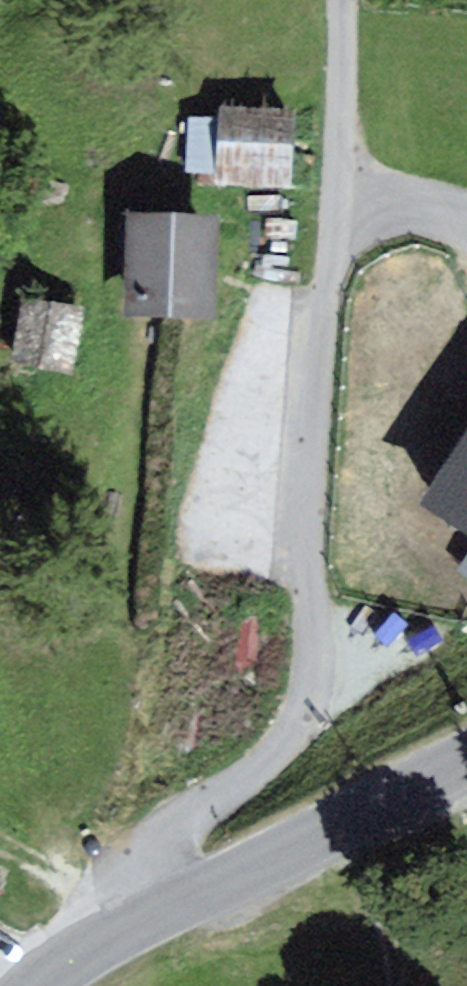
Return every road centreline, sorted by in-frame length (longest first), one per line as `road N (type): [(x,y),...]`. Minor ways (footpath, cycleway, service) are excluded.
road 1 (unclassified): [(339,0),(336,205),(317,334),(311,686),(298,735),(190,814),(172,839),(164,861),(165,905)]
road 2 (tertiary): [(165,905),(466,751)]
road 3 (tertiary): [(38,985),(165,905)]
road 4 (track): [(336,205),(466,222)]

